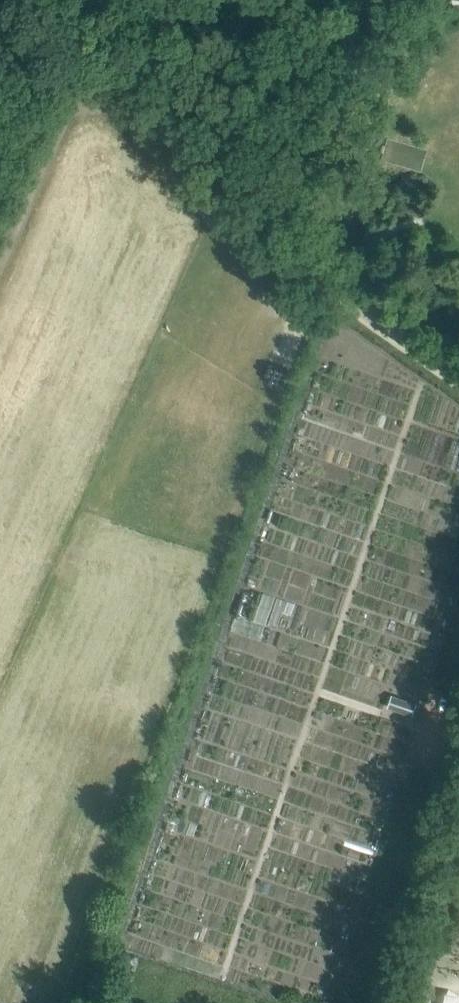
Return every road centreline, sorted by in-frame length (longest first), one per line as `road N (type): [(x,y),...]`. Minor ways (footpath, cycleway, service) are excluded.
road 1 (track): [(458,839),(411,1002)]

